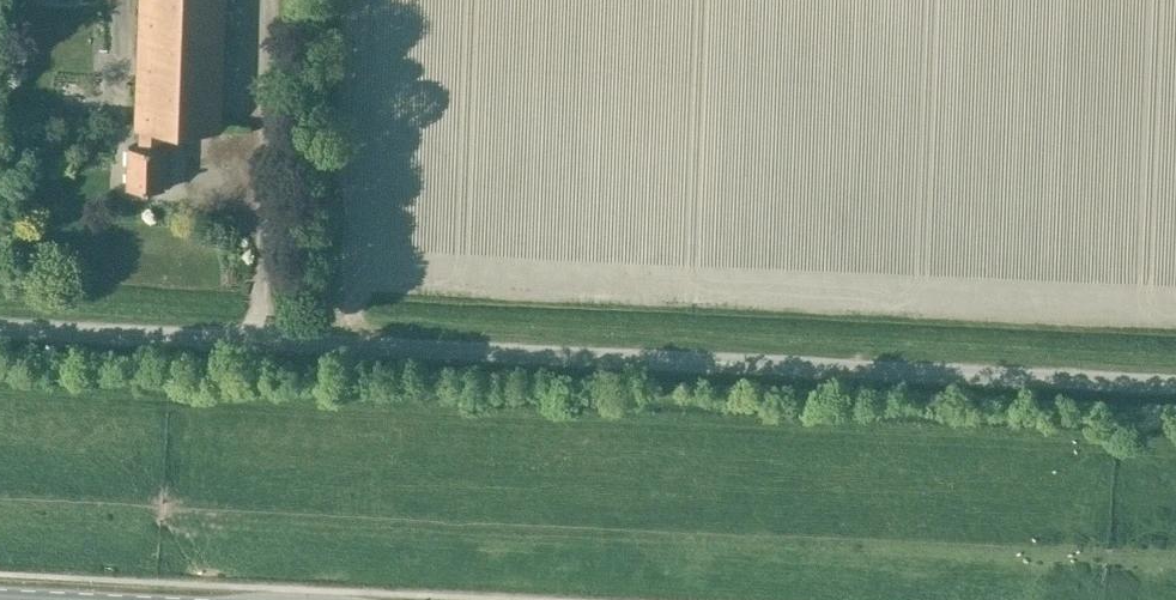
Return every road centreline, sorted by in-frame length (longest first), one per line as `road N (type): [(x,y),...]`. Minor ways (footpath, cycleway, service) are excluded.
road 1 (unclassified): [(1175,386),(0,328)]

